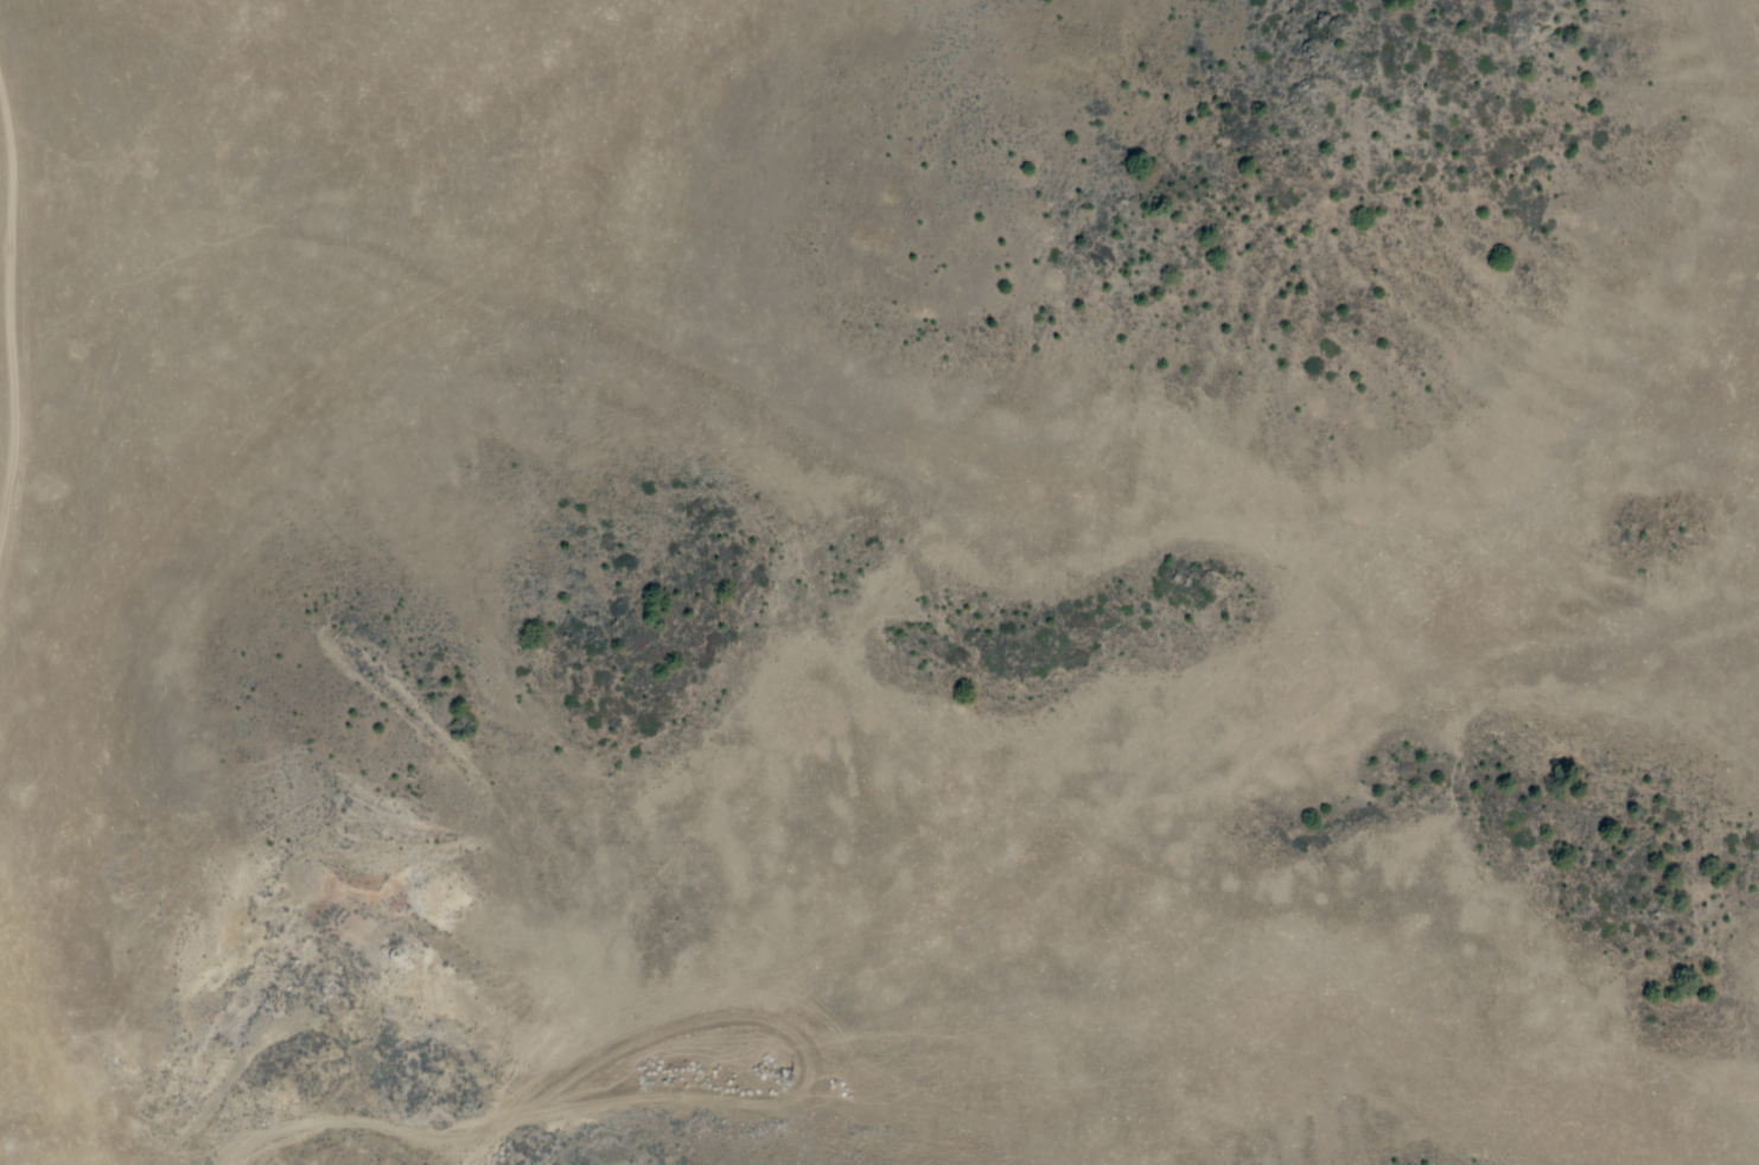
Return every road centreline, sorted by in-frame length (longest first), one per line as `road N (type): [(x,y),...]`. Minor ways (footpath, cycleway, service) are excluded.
road 1 (track): [(0,502),(9,418),(0,91)]

